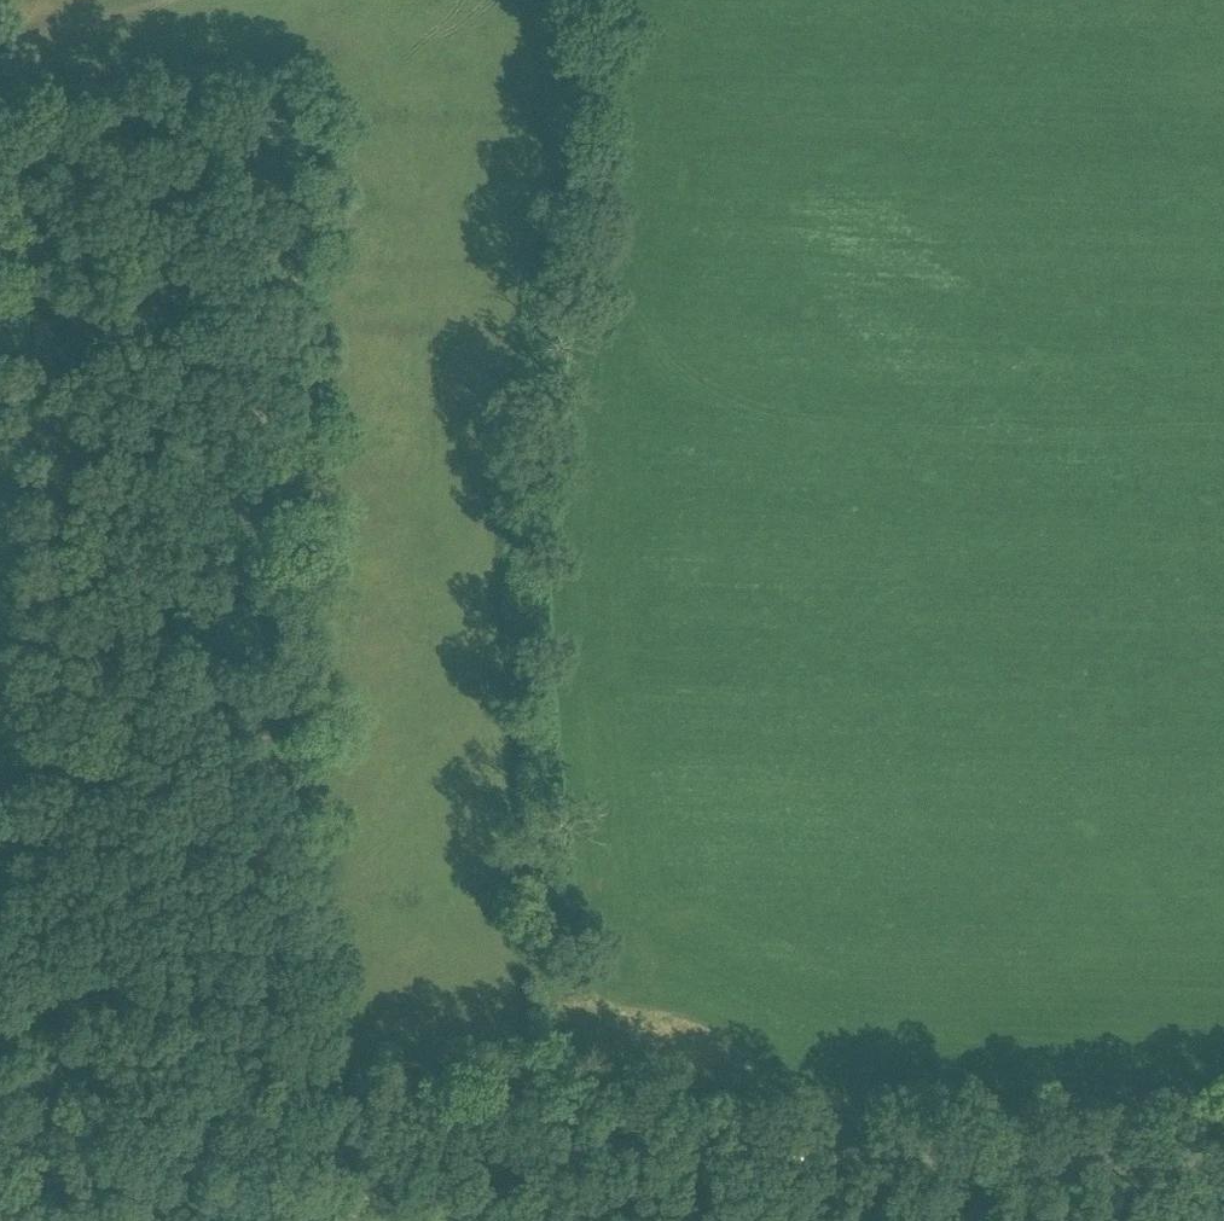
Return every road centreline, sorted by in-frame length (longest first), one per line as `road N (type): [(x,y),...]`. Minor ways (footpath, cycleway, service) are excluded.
road 1 (tertiary): [(1223,1167),(0,1129)]

